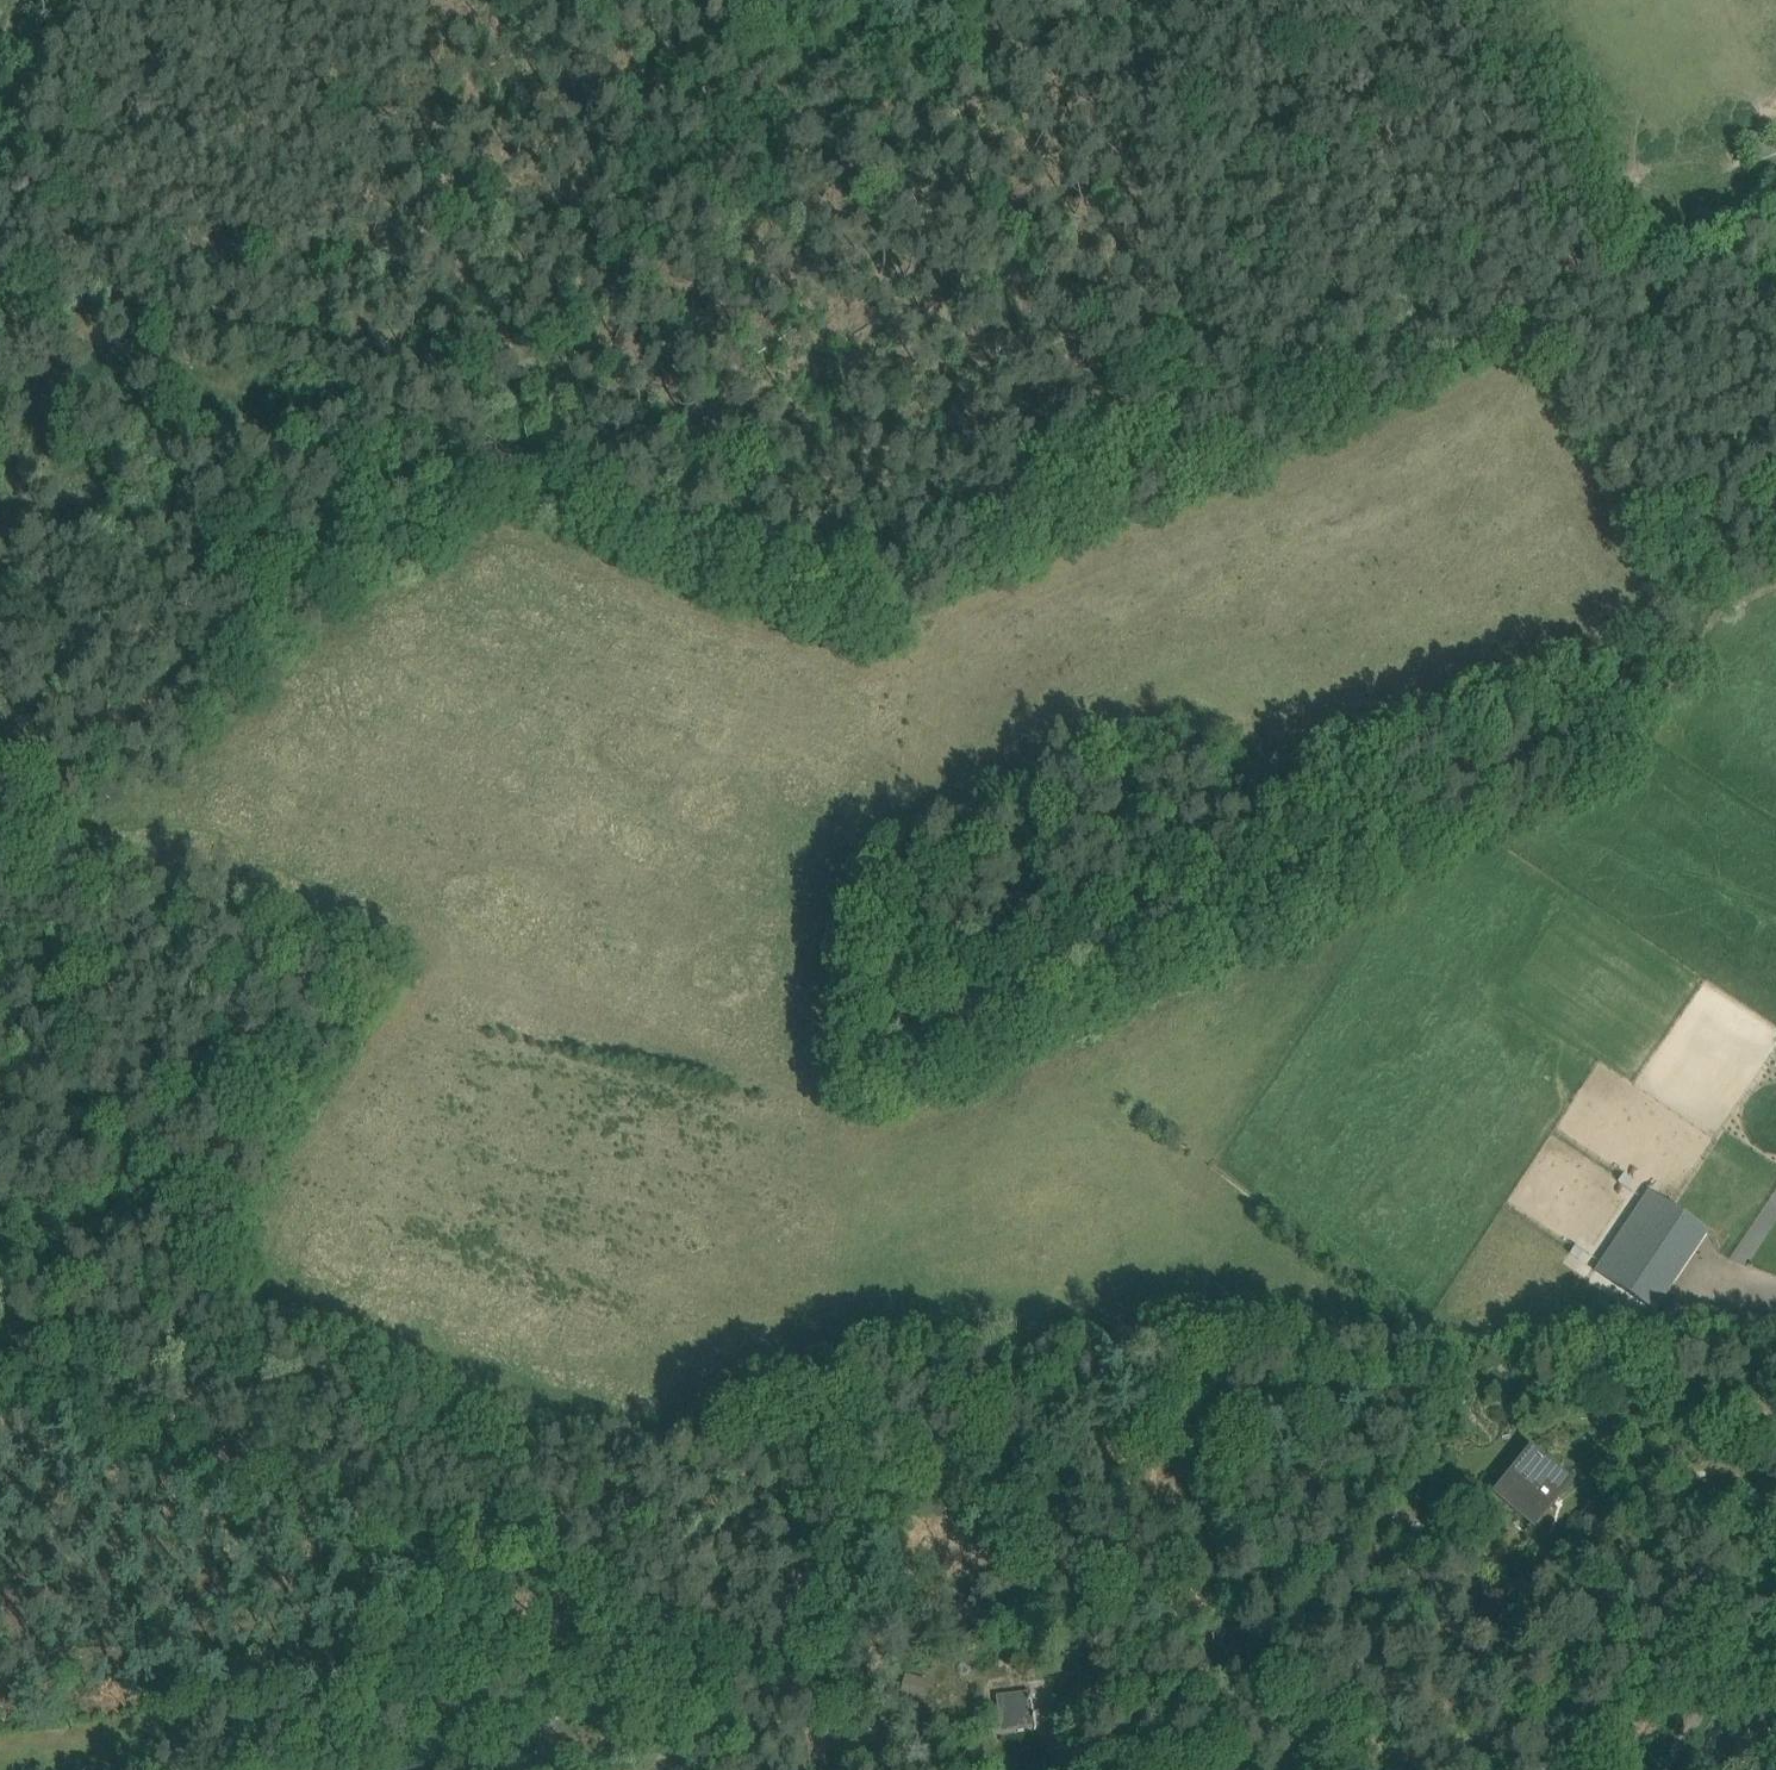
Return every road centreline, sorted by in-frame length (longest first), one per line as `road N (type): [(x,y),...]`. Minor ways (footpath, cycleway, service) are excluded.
road 1 (secondary): [(1702,1769),(1775,1660)]

